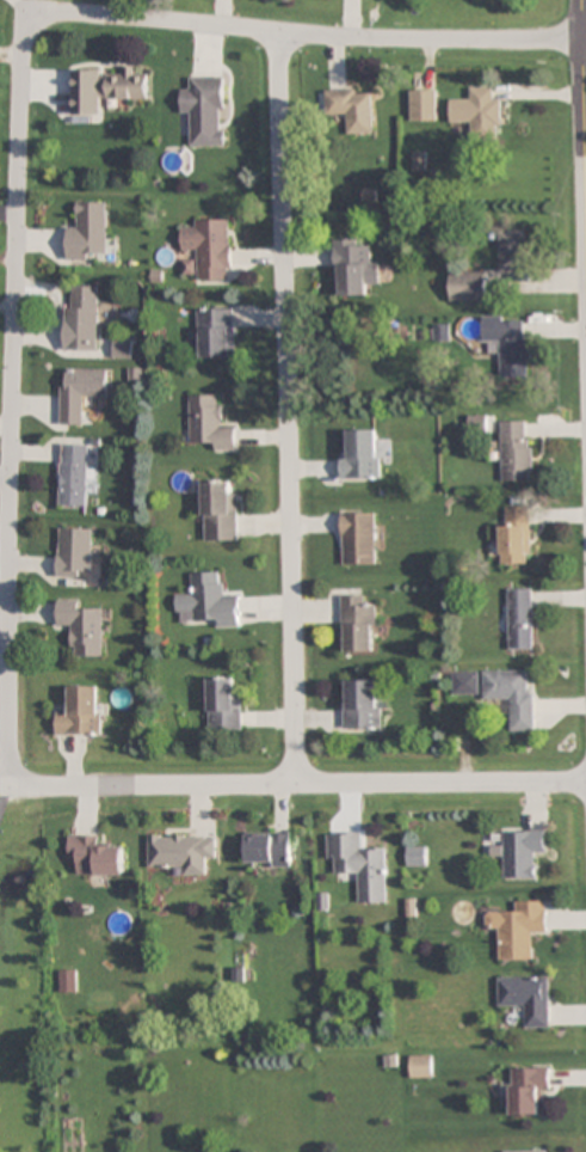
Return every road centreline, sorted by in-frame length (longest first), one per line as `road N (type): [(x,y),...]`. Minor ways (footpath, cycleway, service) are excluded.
road 1 (residential): [(296,783),(282,32)]
road 2 (residential): [(18,154),(25,49),(42,20),(61,16),(348,37),(582,39)]
road 3 (residential): [(6,785),(18,154)]
road 4 (residential): [(6,785),(585,780)]
road 5 (residential): [(585,246),(582,0)]

